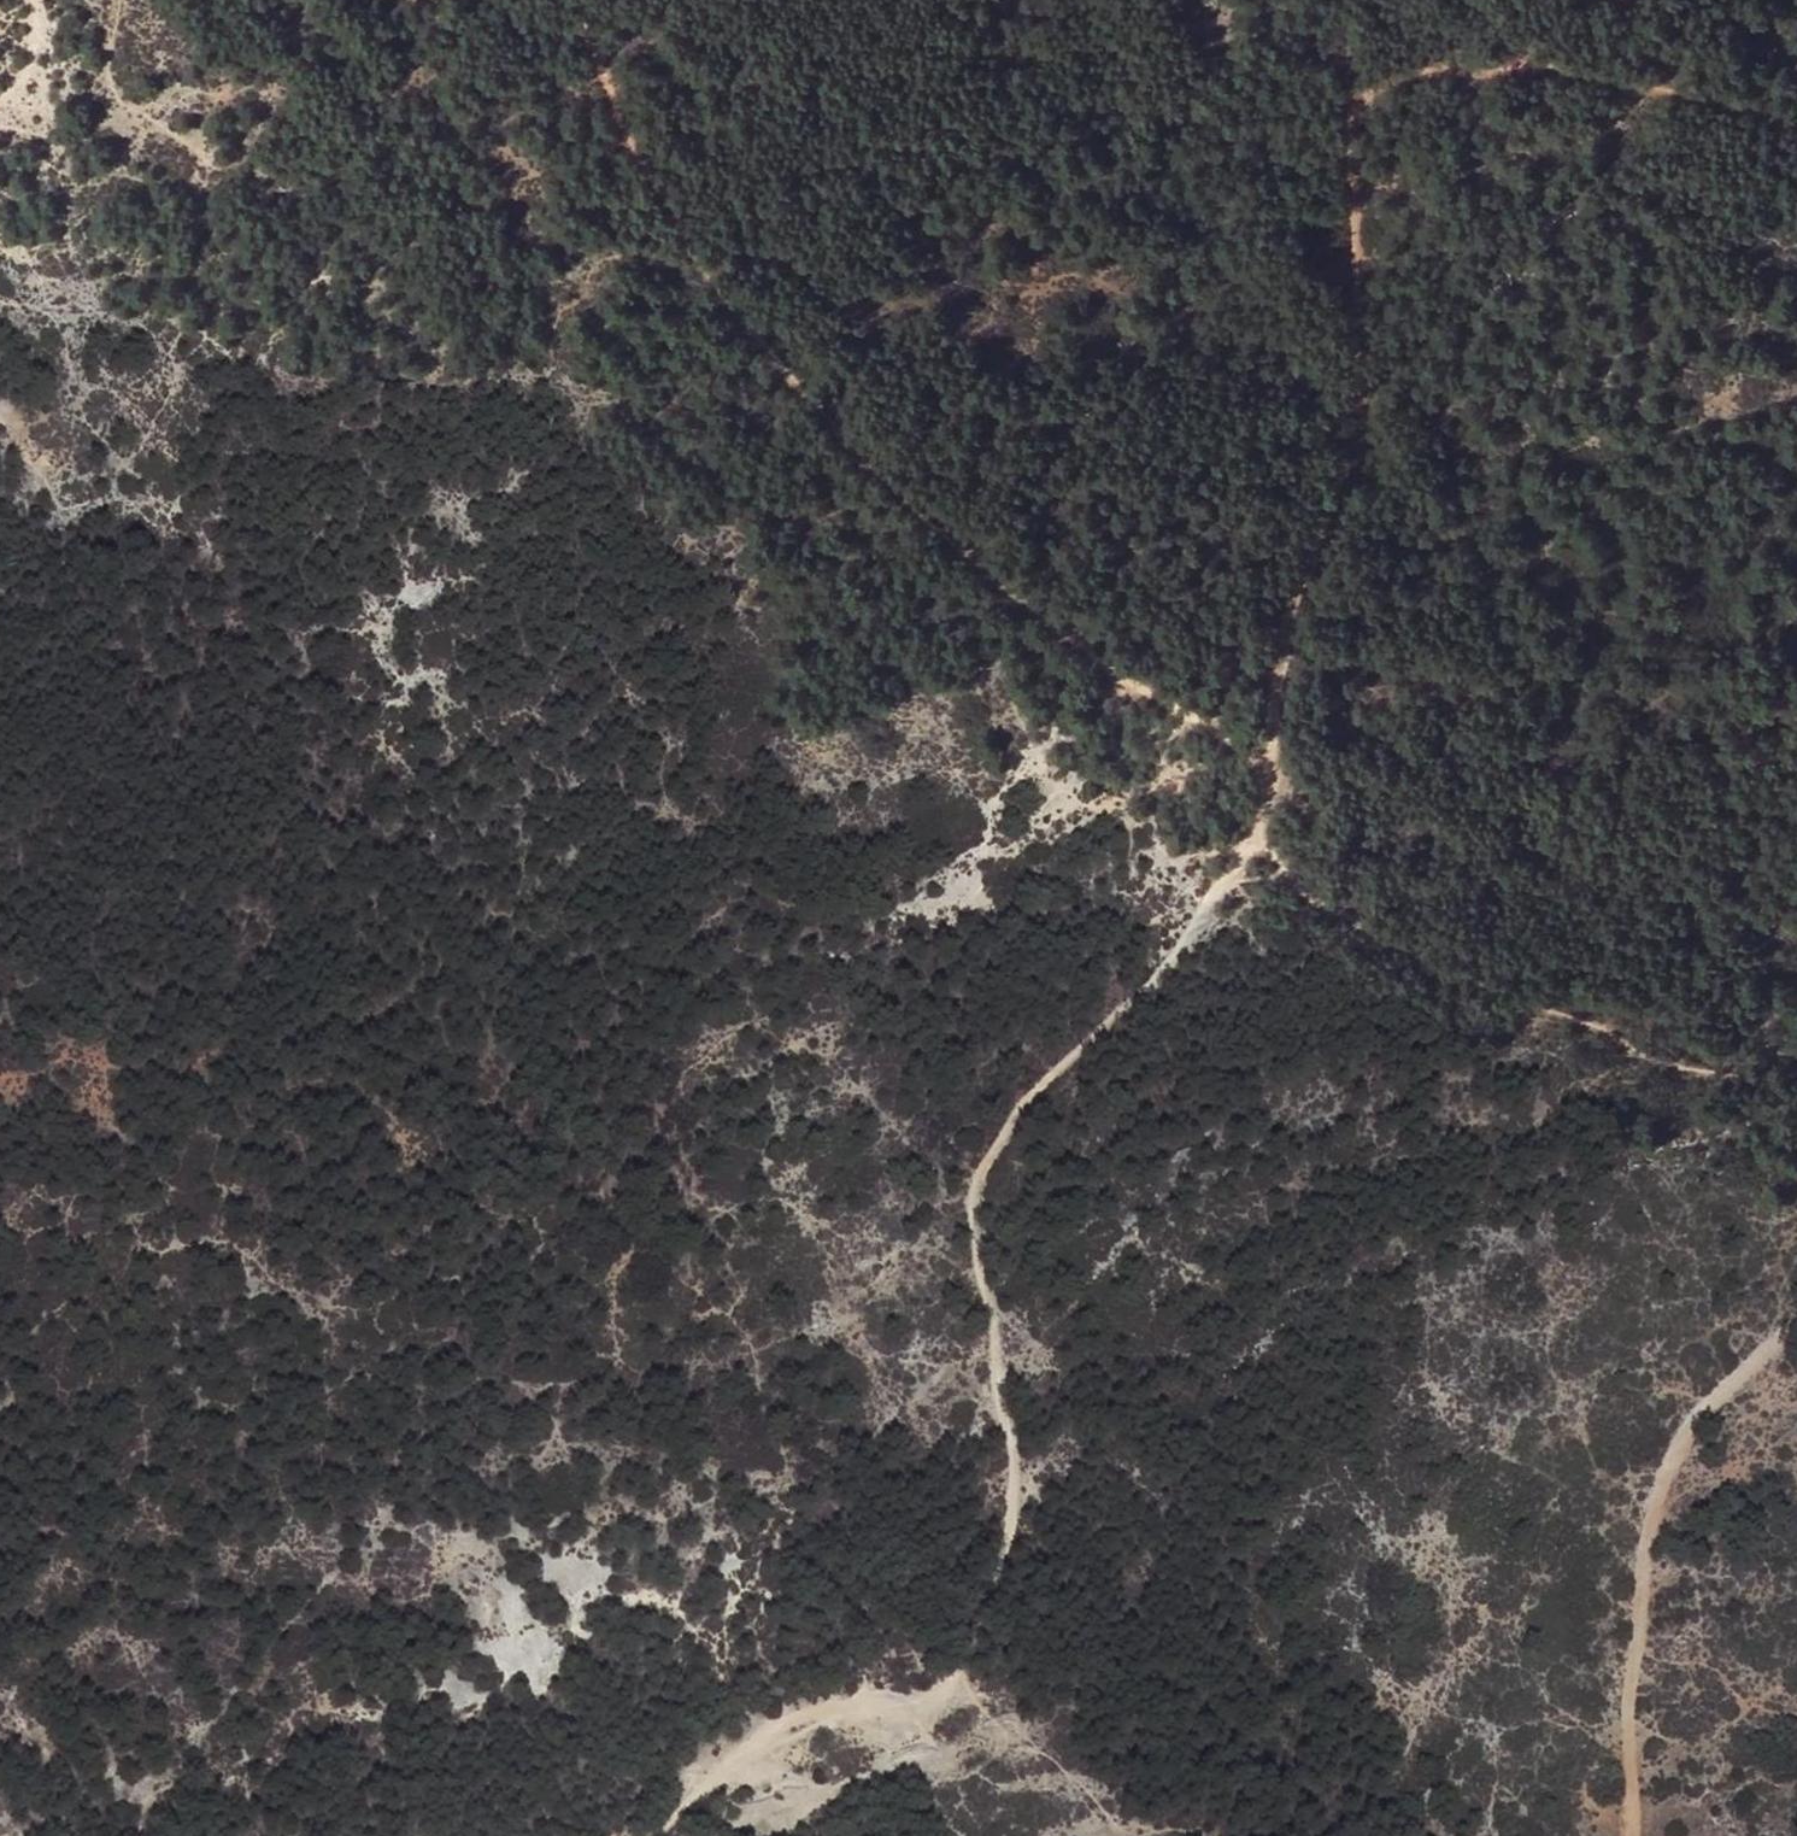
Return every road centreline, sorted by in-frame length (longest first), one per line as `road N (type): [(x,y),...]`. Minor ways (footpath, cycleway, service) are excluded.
road 1 (track): [(1796,130),(1756,98),(1679,95),(1584,68),(1412,68),(1357,105),(1347,160),(1368,428),(1297,582),(1258,819),(1210,916),(1026,1095),(990,1147),(980,1192),(1021,1356),(1027,1543),(957,1687),(916,1717),(781,1746),(731,1766),(629,1835)]
road 2 (track): [(1796,1329),(1718,1400),(1664,1480),(1639,1568),(1631,1835)]

